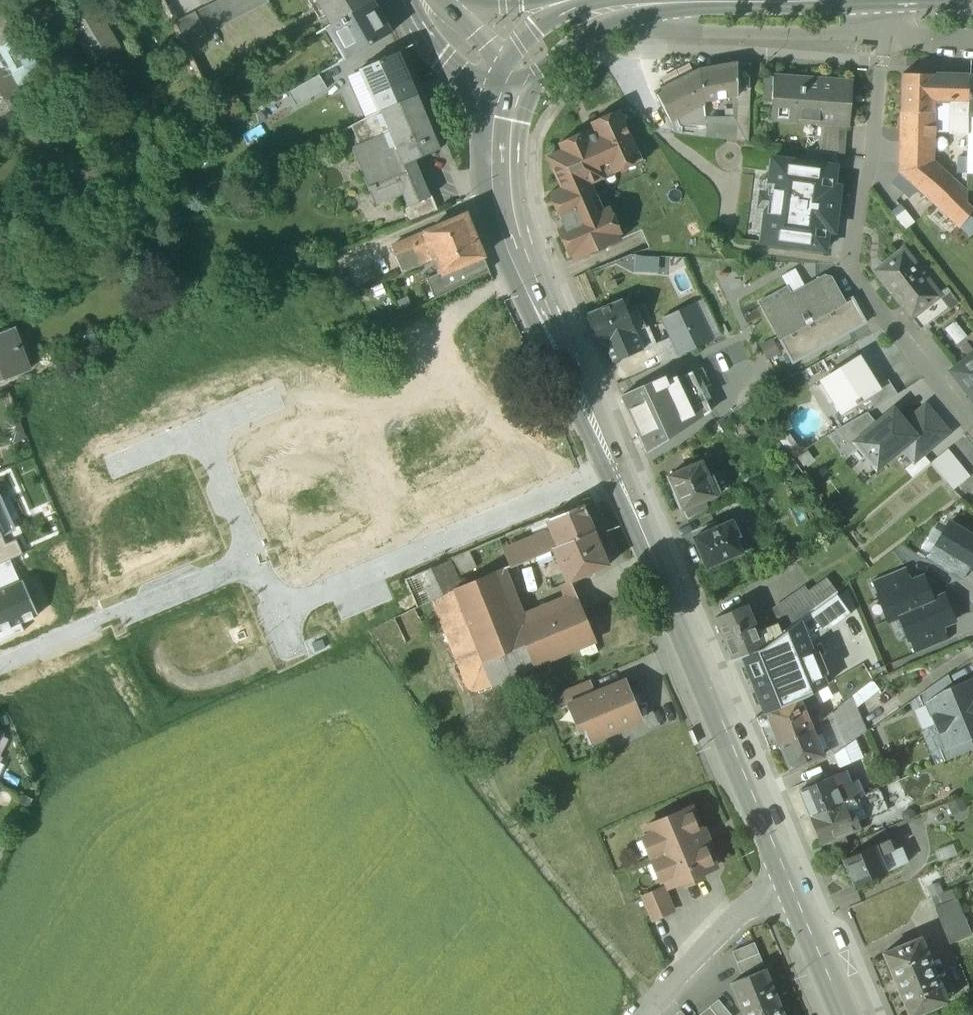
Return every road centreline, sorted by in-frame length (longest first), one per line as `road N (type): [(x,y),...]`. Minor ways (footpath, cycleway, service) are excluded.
road 1 (tertiary): [(649,545),(613,434),(519,226),(510,166),(525,98)]
road 2 (residential): [(887,6),(873,158),(846,263),(972,419)]
road 3 (residential): [(247,564),(272,625),(602,480)]
road 4 (tertiary): [(493,96),(483,152),(487,207),(602,480)]
road 5 (secondary): [(531,87),(577,42),(620,22),(887,6)]
road 6 (tertiary): [(649,545),(793,888)]
road 7 (residential): [(0,665),(247,564)]
road 8 (residential): [(793,888),(754,903),(639,1014)]
road 9 (residential): [(247,564),(198,431)]
road 10 (tertiary): [(793,888),(847,1014)]
road 11 (secondary): [(404,0),(454,70),(493,96)]
road 12 (tertiary): [(609,0),(544,23),(510,61)]

